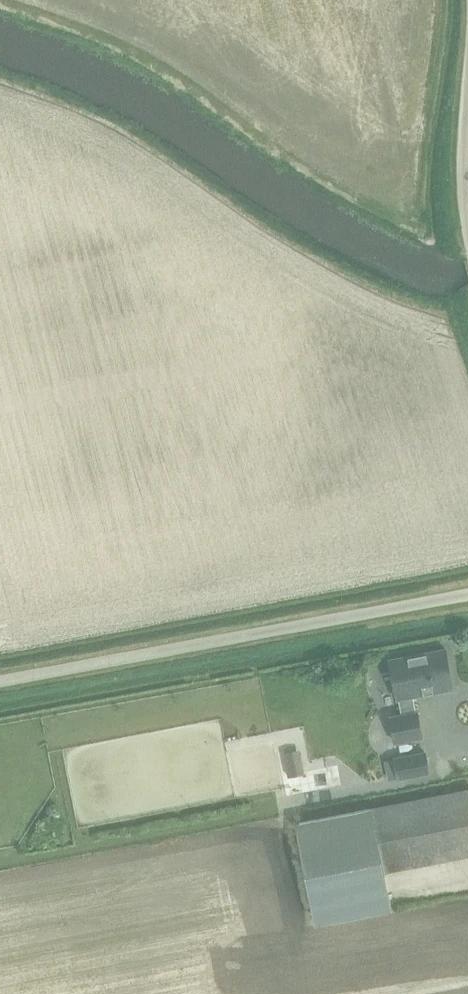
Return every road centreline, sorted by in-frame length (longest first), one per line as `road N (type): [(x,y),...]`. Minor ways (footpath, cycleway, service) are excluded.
road 1 (unclassified): [(0,693),(467,607)]

